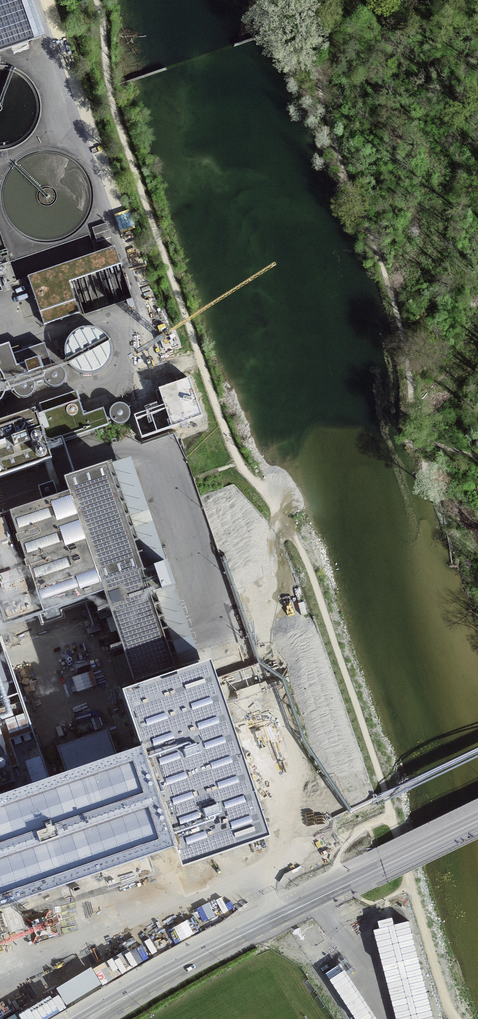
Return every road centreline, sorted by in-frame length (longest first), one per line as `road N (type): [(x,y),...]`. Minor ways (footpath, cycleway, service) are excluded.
road 1 (track): [(95,0),(109,94),(224,435),(308,564),(391,817)]
road 2 (secondary): [(94,1018),(477,818)]
road 3 (track): [(413,883),(457,1018)]

